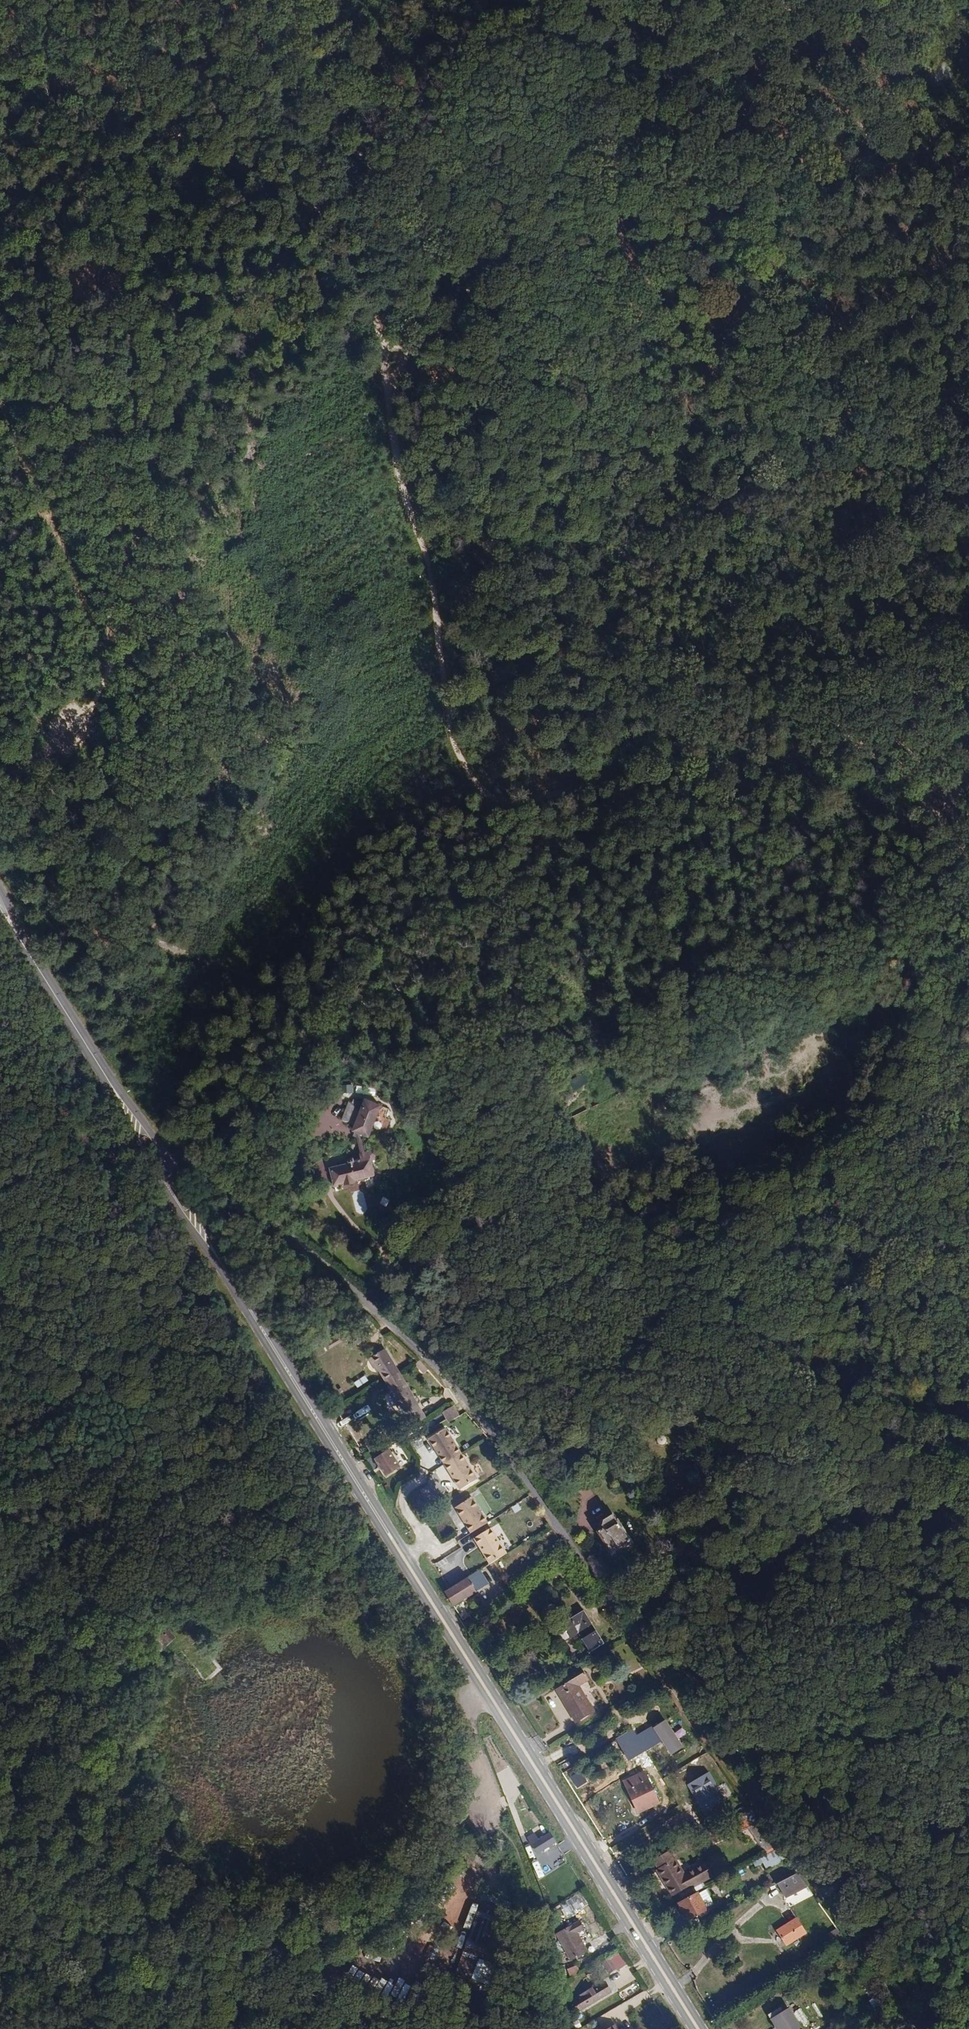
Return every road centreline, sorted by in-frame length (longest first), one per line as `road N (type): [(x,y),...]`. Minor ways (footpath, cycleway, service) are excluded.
road 1 (track): [(825,752),(714,779),(579,792),(506,809),(490,803),(455,744),(442,689),(432,572),(394,463),(390,404),(347,351),(302,244),(278,209),(256,195),(36,94),(0,63)]
road 2 (track): [(302,116),(364,229),(548,354),(650,444),(659,476),(760,659),(784,683),(825,752),(882,810),(917,887),(968,931)]
road 3 (secondary): [(213,1249),(697,2028)]
road 4 (track): [(617,1606),(922,2028)]
road 5 (track): [(598,0),(650,444)]
road 6 (track): [(489,1787),(470,1863),(440,1928),(268,1989),(228,2028)]
road 7 (track): [(0,1077),(62,1107),(123,1180),(134,1208),(130,1255),(38,1367)]
road 8 (secondary): [(122,1104),(0,905)]
road 9 (track): [(302,116),(495,0)]
road 10 (track): [(180,0),(268,41),(302,116)]
road 11 (track): [(364,229),(390,404)]
road 12 (secondary): [(213,1249),(191,1196),(138,1115),(122,1104)]
road 13 (secondary): [(122,1104),(161,1189),(213,1249)]
road 14 (track): [(110,674),(58,738),(0,780)]

